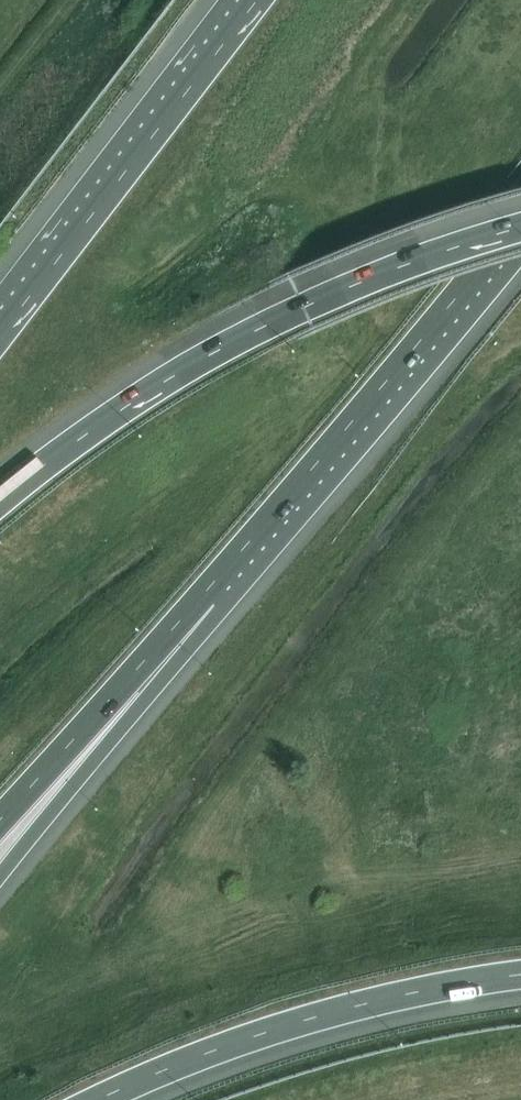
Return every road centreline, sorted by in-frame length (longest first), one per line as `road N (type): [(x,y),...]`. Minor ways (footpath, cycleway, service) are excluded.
road 1 (motorway): [(520,228),(278,318),(116,412),(0,500)]
road 2 (motorway): [(205,592),(520,218)]
road 3 (motorway): [(102,1099),(272,1032),(395,998),(520,978)]
road 4 (motorway): [(255,0),(0,333)]
road 5 (motorway): [(0,877),(124,723),(205,592)]
road 6 (motorway): [(0,814),(205,592)]

